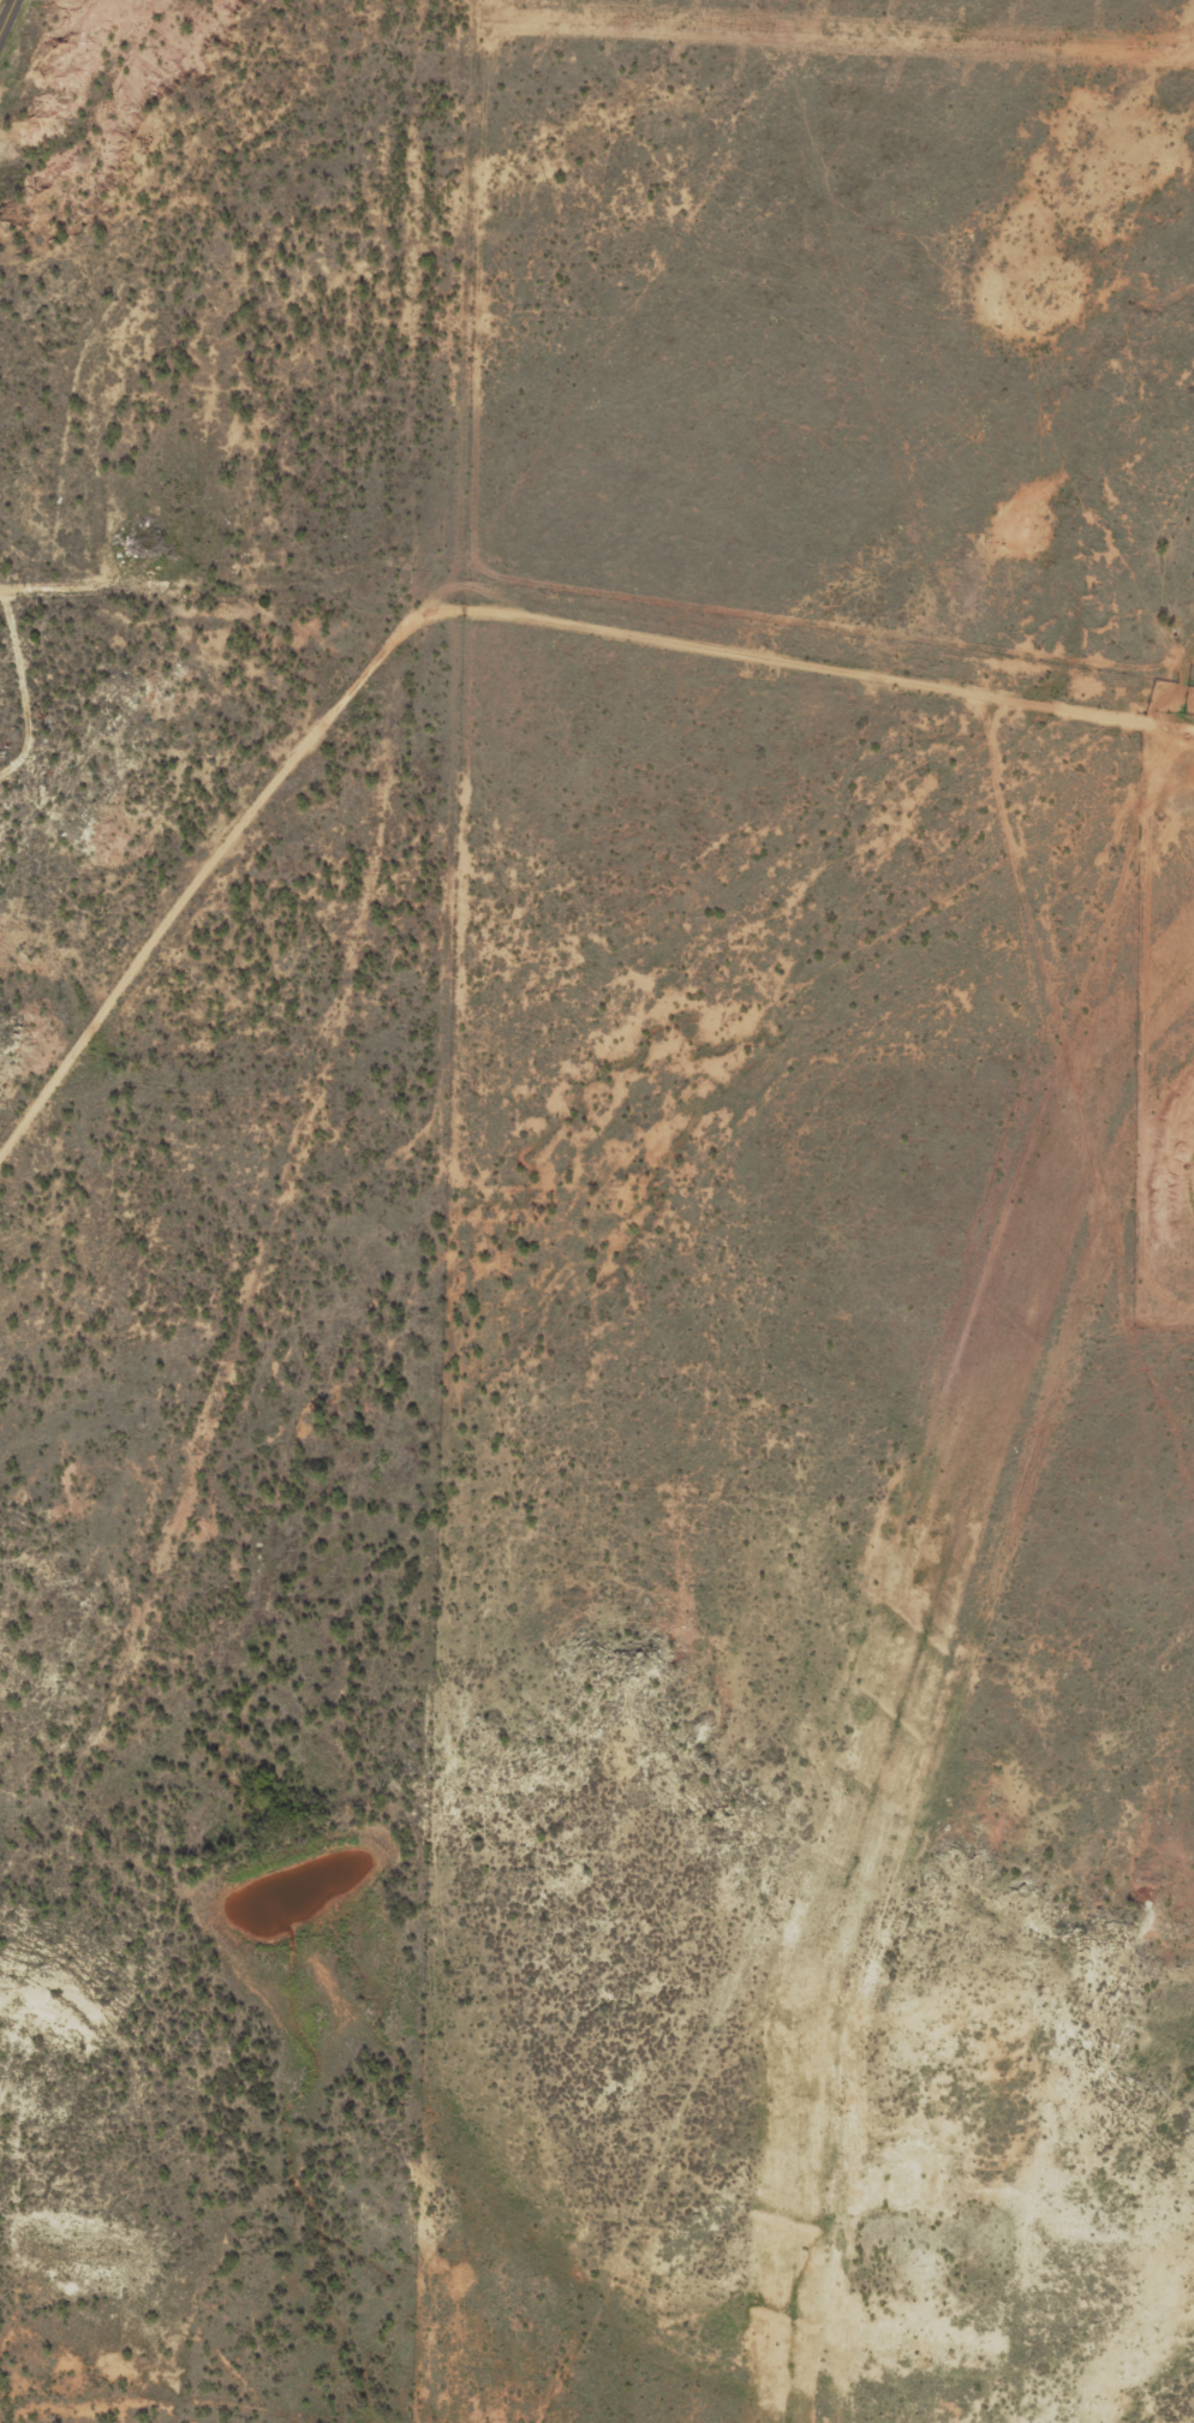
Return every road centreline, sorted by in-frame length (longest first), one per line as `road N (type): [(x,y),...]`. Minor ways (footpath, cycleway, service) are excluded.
road 1 (track): [(0,631),(287,622),(323,678),(329,787),(299,999),(208,1225),(0,1939)]
road 2 (track): [(1193,781),(819,690),(560,672),(323,678),(0,1065)]

